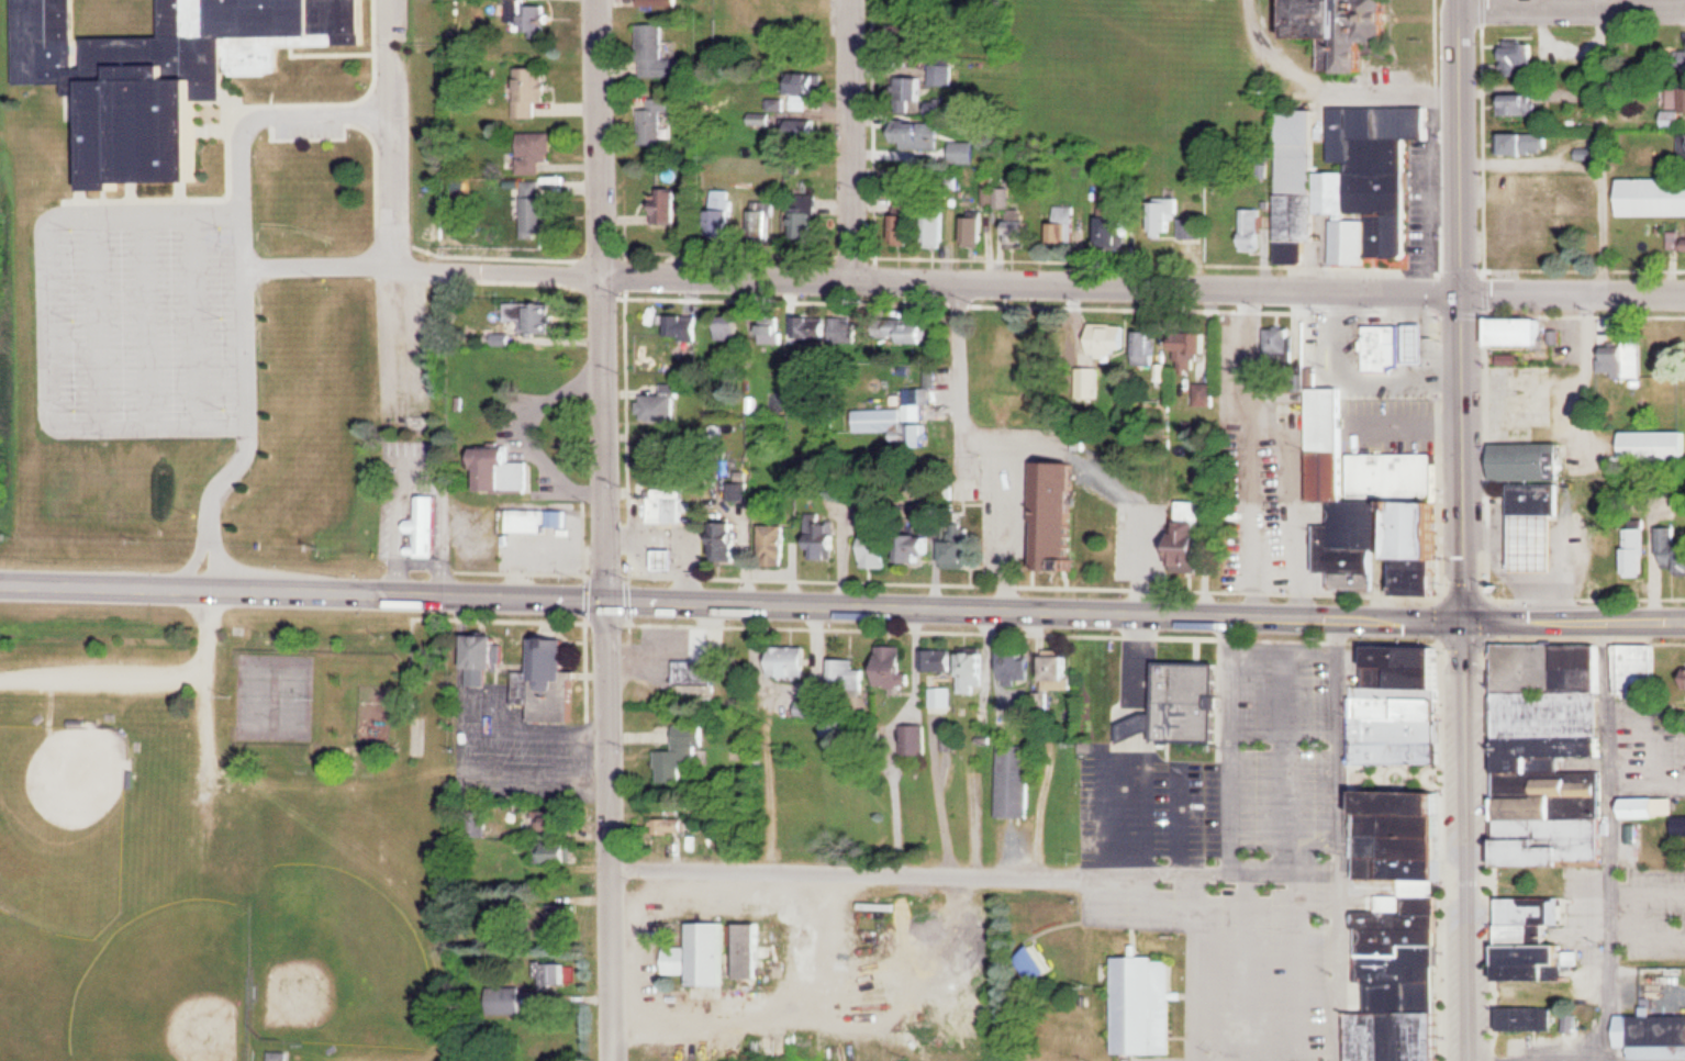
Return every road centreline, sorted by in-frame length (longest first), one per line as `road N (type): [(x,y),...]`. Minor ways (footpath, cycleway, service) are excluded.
road 1 (residential): [(1464,288),(399,266)]
road 2 (primary): [(1464,616),(607,600)]
road 3 (secondary): [(1464,616),(1460,0)]
road 4 (primary): [(607,600),(0,583)]
road 5 (residential): [(607,600),(601,0)]
road 6 (residential): [(613,1060),(607,600)]
road 7 (tertiary): [(1469,1060),(1464,616)]
road 8 (residential): [(851,275),(851,0)]
road 9 (residential): [(1460,9),(1684,5)]
road 10 (residential): [(1684,289),(1464,288)]
road 11 (primary): [(1684,617),(1464,616)]

